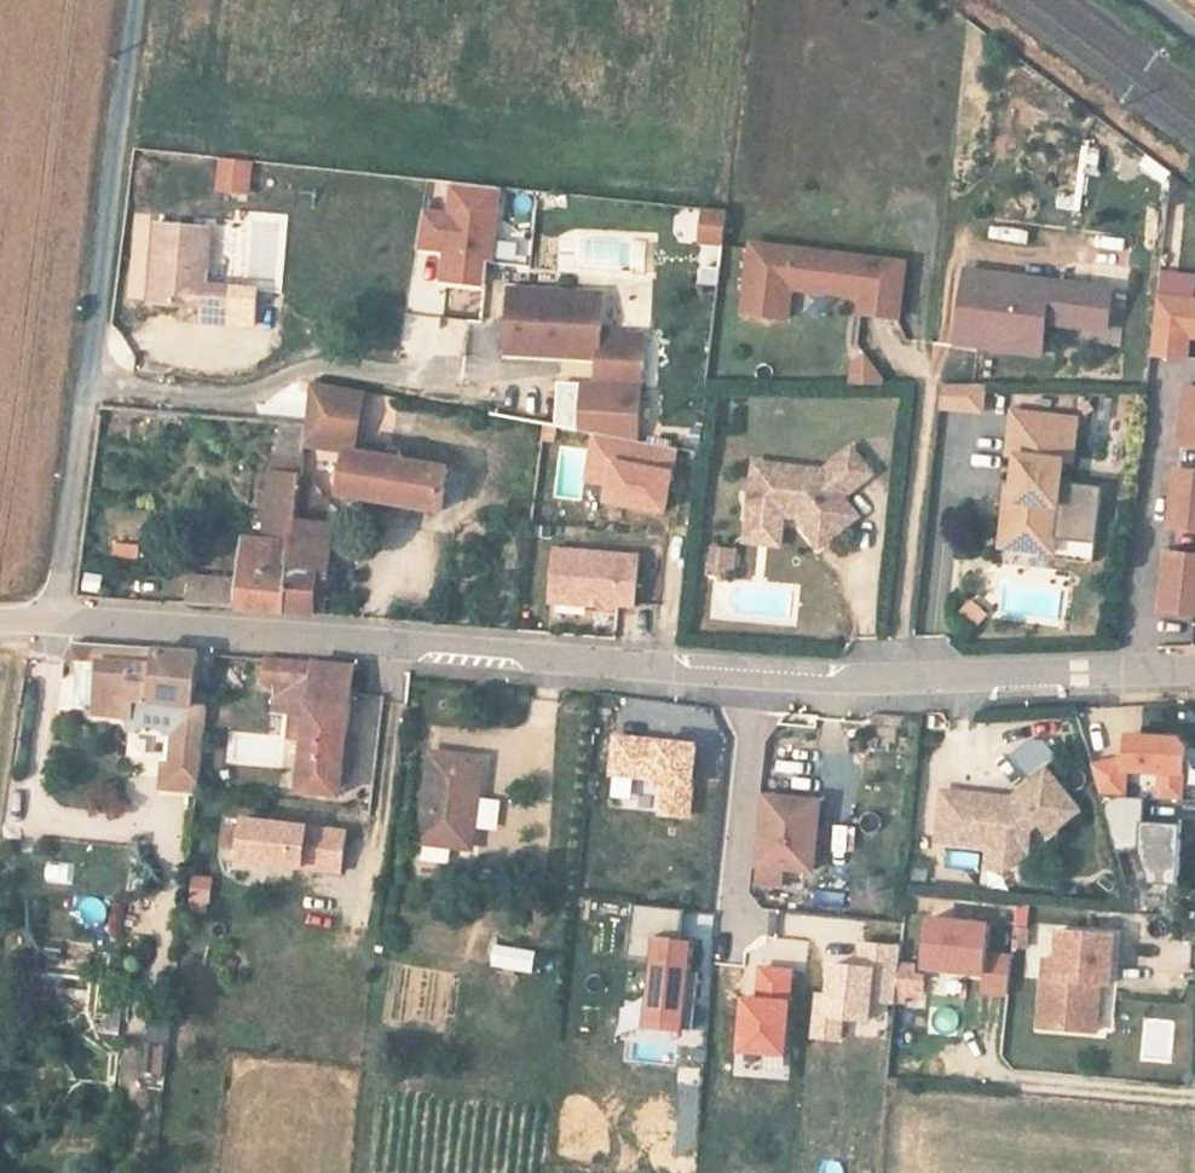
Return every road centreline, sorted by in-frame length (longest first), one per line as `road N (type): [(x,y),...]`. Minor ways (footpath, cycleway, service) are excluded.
road 1 (residential): [(56,629),(760,679),(1194,672)]
road 2 (unclassified): [(135,0),(56,629)]

